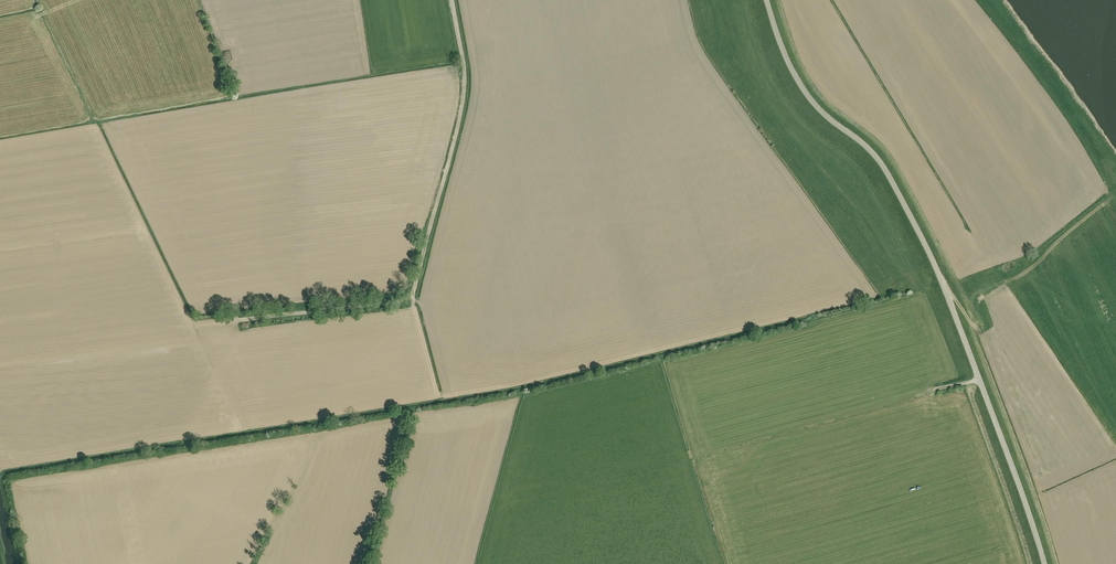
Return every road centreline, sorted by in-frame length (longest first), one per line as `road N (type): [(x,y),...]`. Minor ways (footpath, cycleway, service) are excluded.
road 1 (tertiary): [(1044,563),(923,241),(876,157),(806,92),(766,0)]

